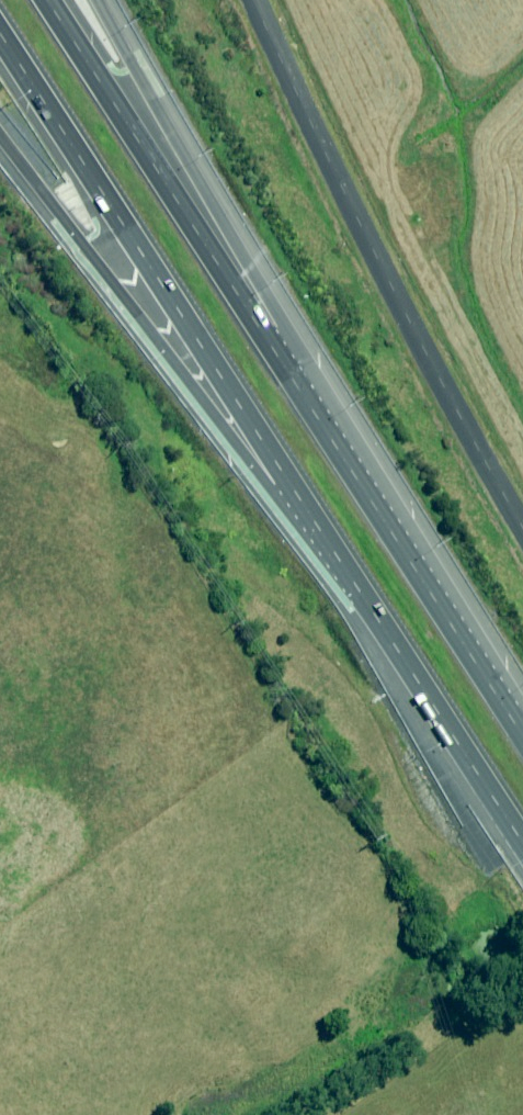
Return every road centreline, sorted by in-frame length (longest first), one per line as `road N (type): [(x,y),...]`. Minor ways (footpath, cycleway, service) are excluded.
road 1 (motorway): [(53,0),(411,548)]
road 2 (motorway): [(351,570),(0,29)]
road 3 (motorway): [(108,0),(411,548)]
road 4 (unclassified): [(263,0),(522,516)]
road 5 (motorway): [(351,570),(0,134)]
road 6 (motorway): [(522,844),(351,570)]
road 7 (motorway): [(411,548),(522,727)]

